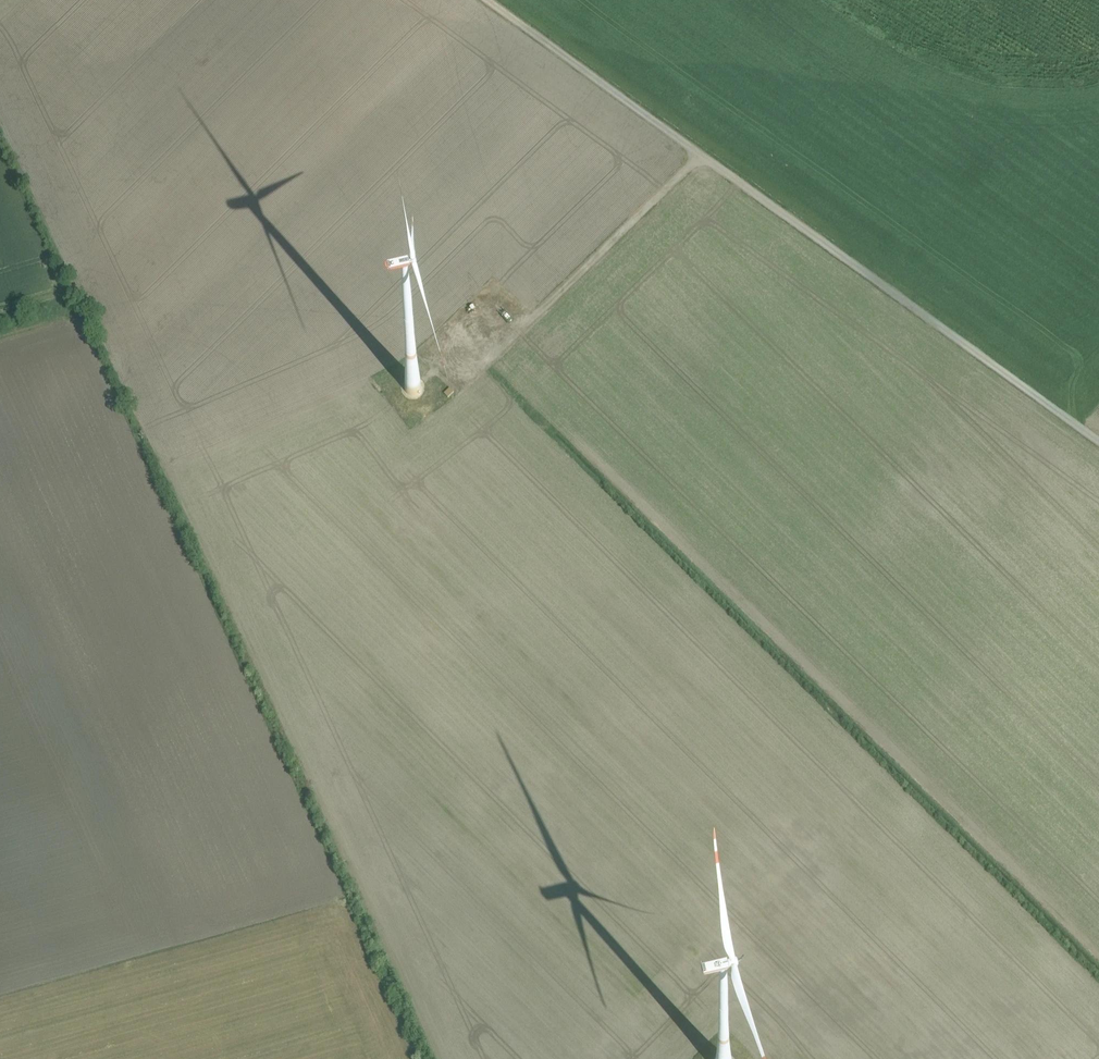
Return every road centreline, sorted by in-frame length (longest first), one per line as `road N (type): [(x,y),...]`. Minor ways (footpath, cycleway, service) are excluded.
road 1 (track): [(493,0),(1098,438)]

